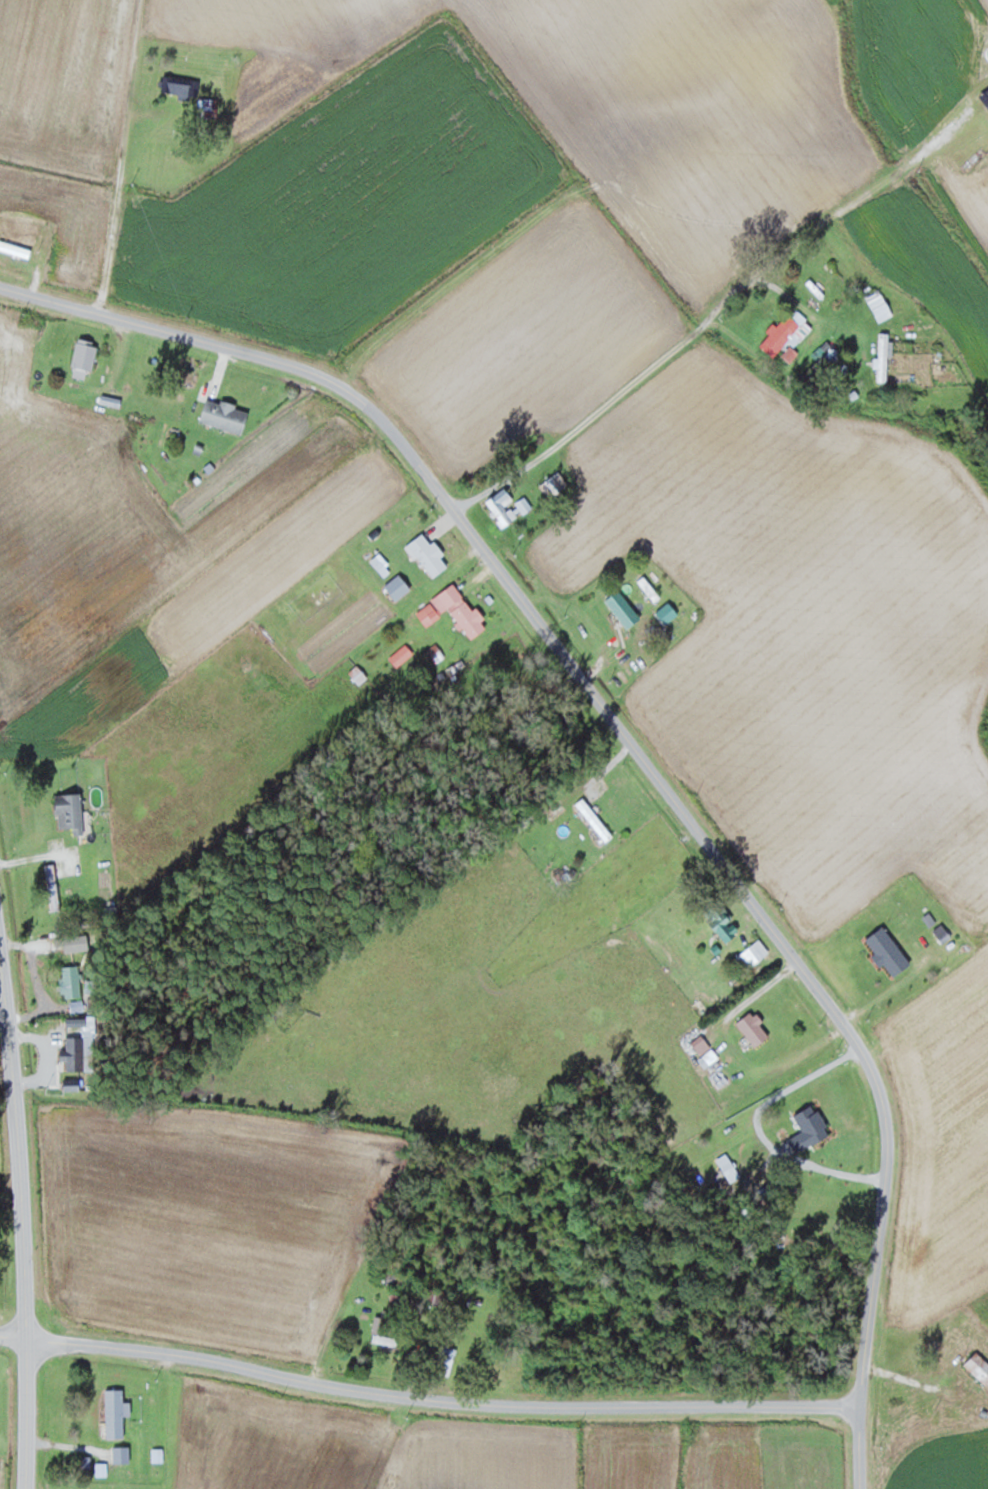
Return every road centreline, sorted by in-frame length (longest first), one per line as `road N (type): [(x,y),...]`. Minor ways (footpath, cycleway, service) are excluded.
road 1 (residential): [(857,1488),(886,1124),(857,1034),(373,404),(336,379),(0,285)]
road 2 (residential): [(862,1413),(460,1403),(0,1344)]
road 3 (primary): [(30,1488),(34,1388),(0,959)]
road 4 (residential): [(475,537),(731,311)]

